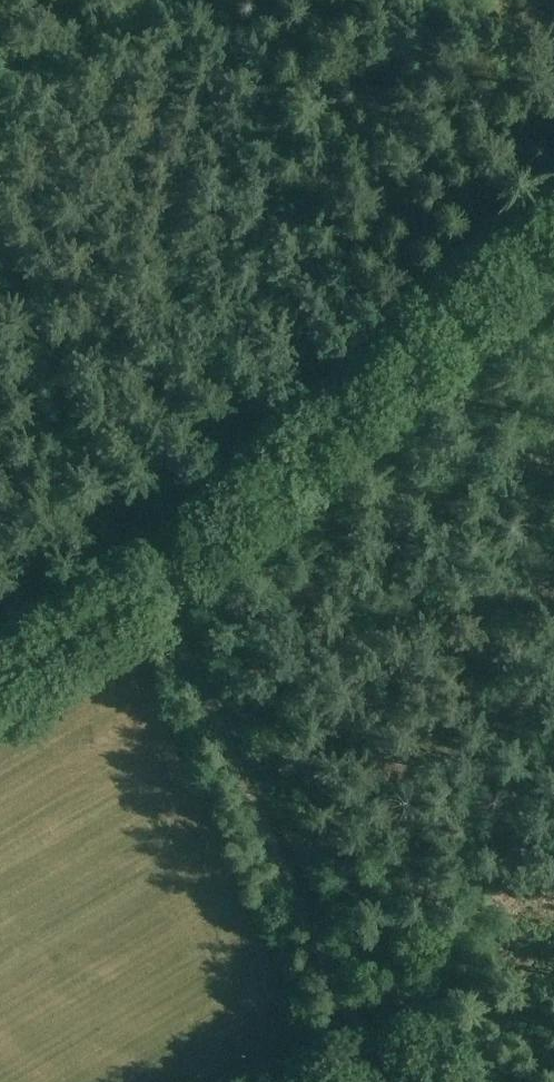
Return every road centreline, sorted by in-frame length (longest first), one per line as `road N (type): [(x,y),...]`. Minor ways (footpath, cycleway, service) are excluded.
road 1 (track): [(0,234),(108,467),(227,754),(410,1081)]
road 2 (track): [(0,662),(153,580),(344,415)]
road 3 (track): [(344,415),(553,234)]

